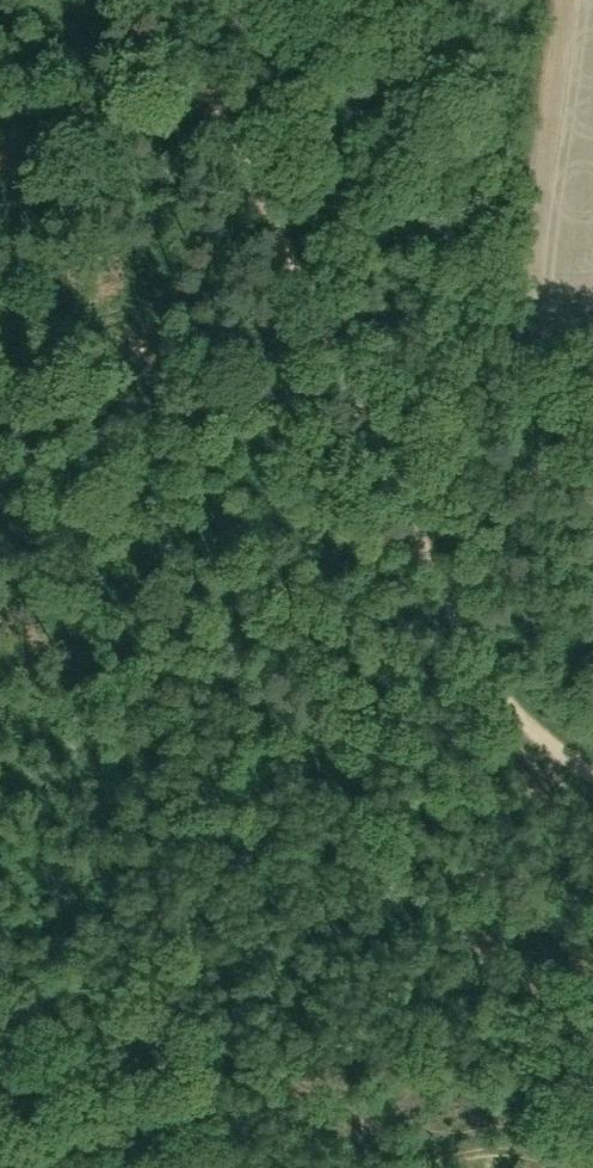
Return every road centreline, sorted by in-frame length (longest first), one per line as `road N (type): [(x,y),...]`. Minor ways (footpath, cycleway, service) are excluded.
road 1 (track): [(171,0),(471,649),(549,740),(592,772)]

